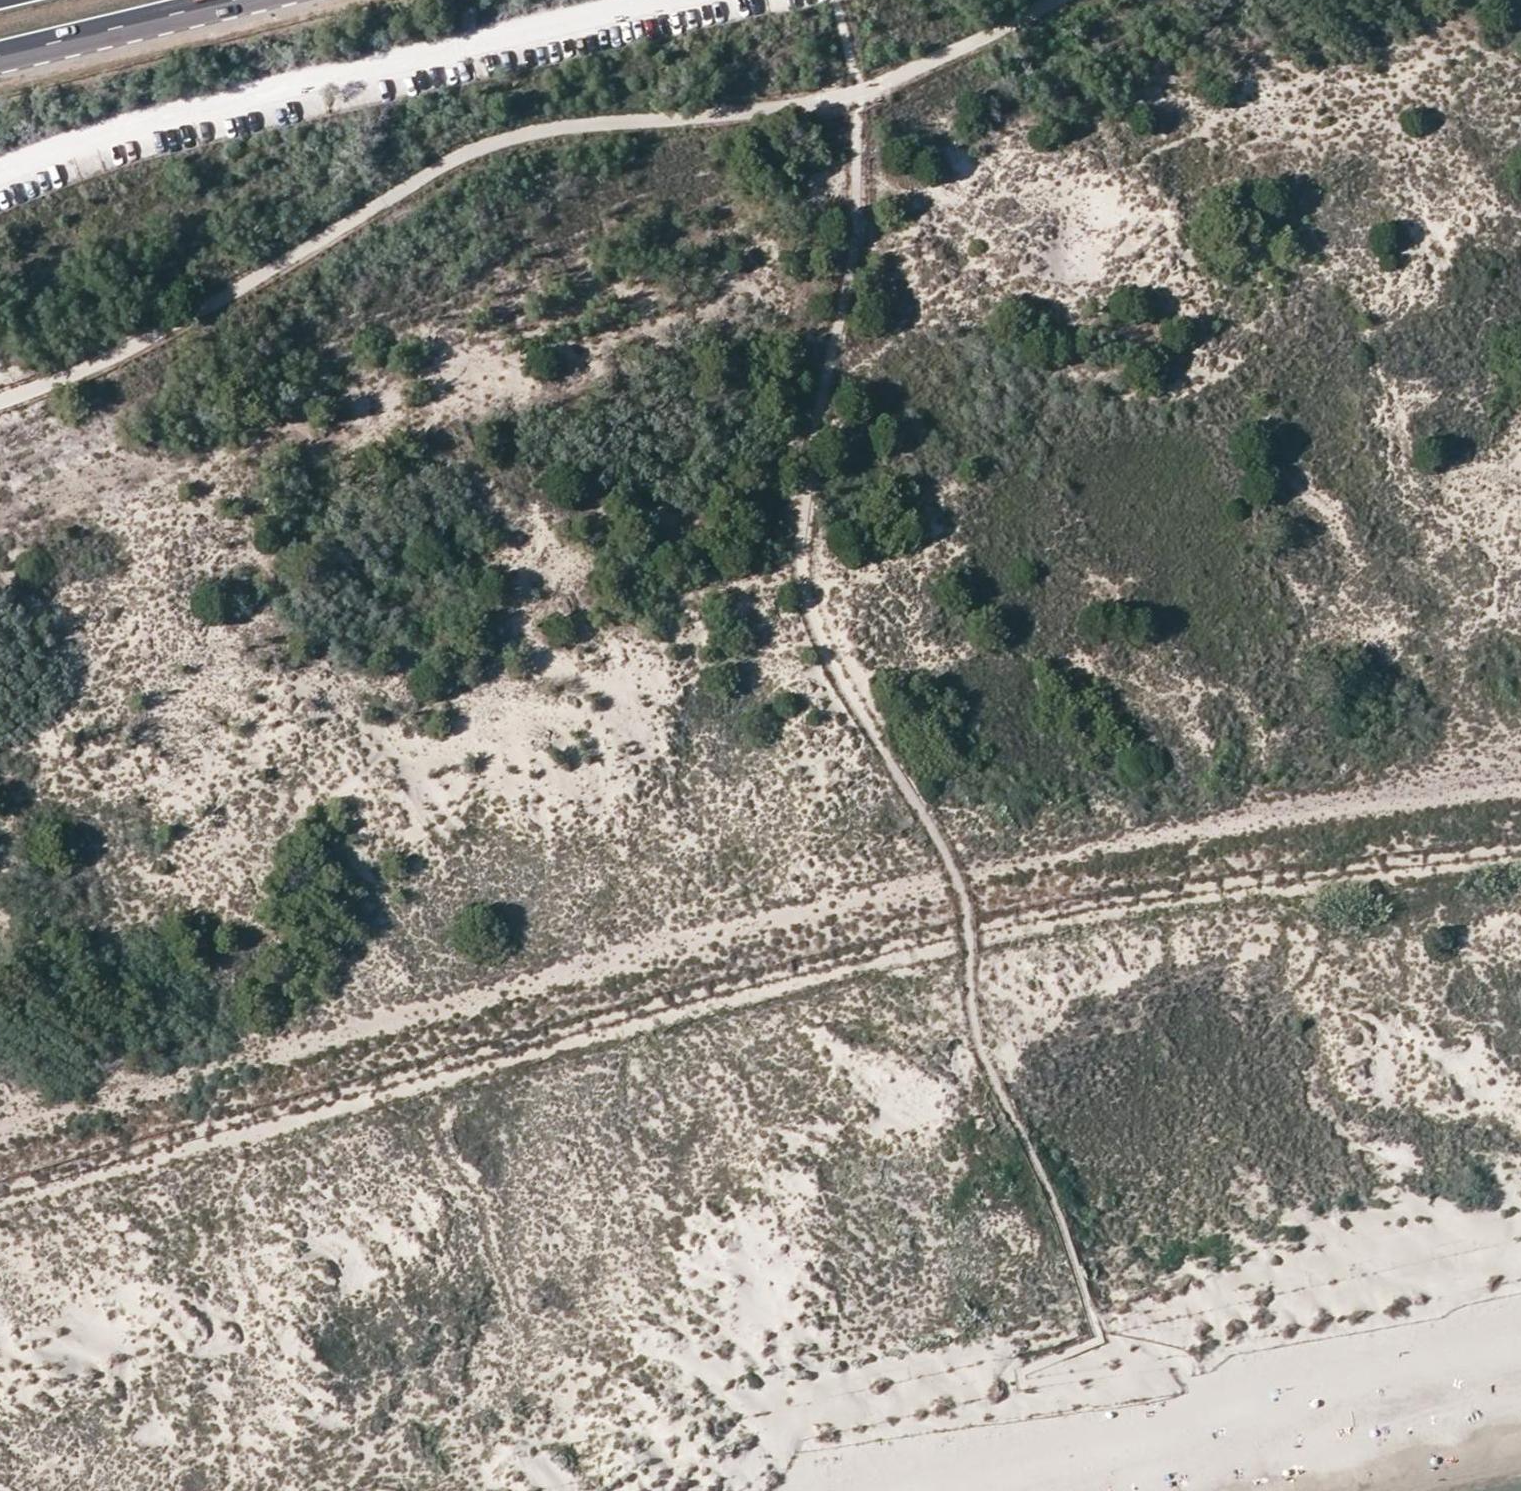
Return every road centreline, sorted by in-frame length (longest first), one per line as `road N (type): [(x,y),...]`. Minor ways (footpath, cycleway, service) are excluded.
road 1 (trunk): [(0,56),(236,0)]

